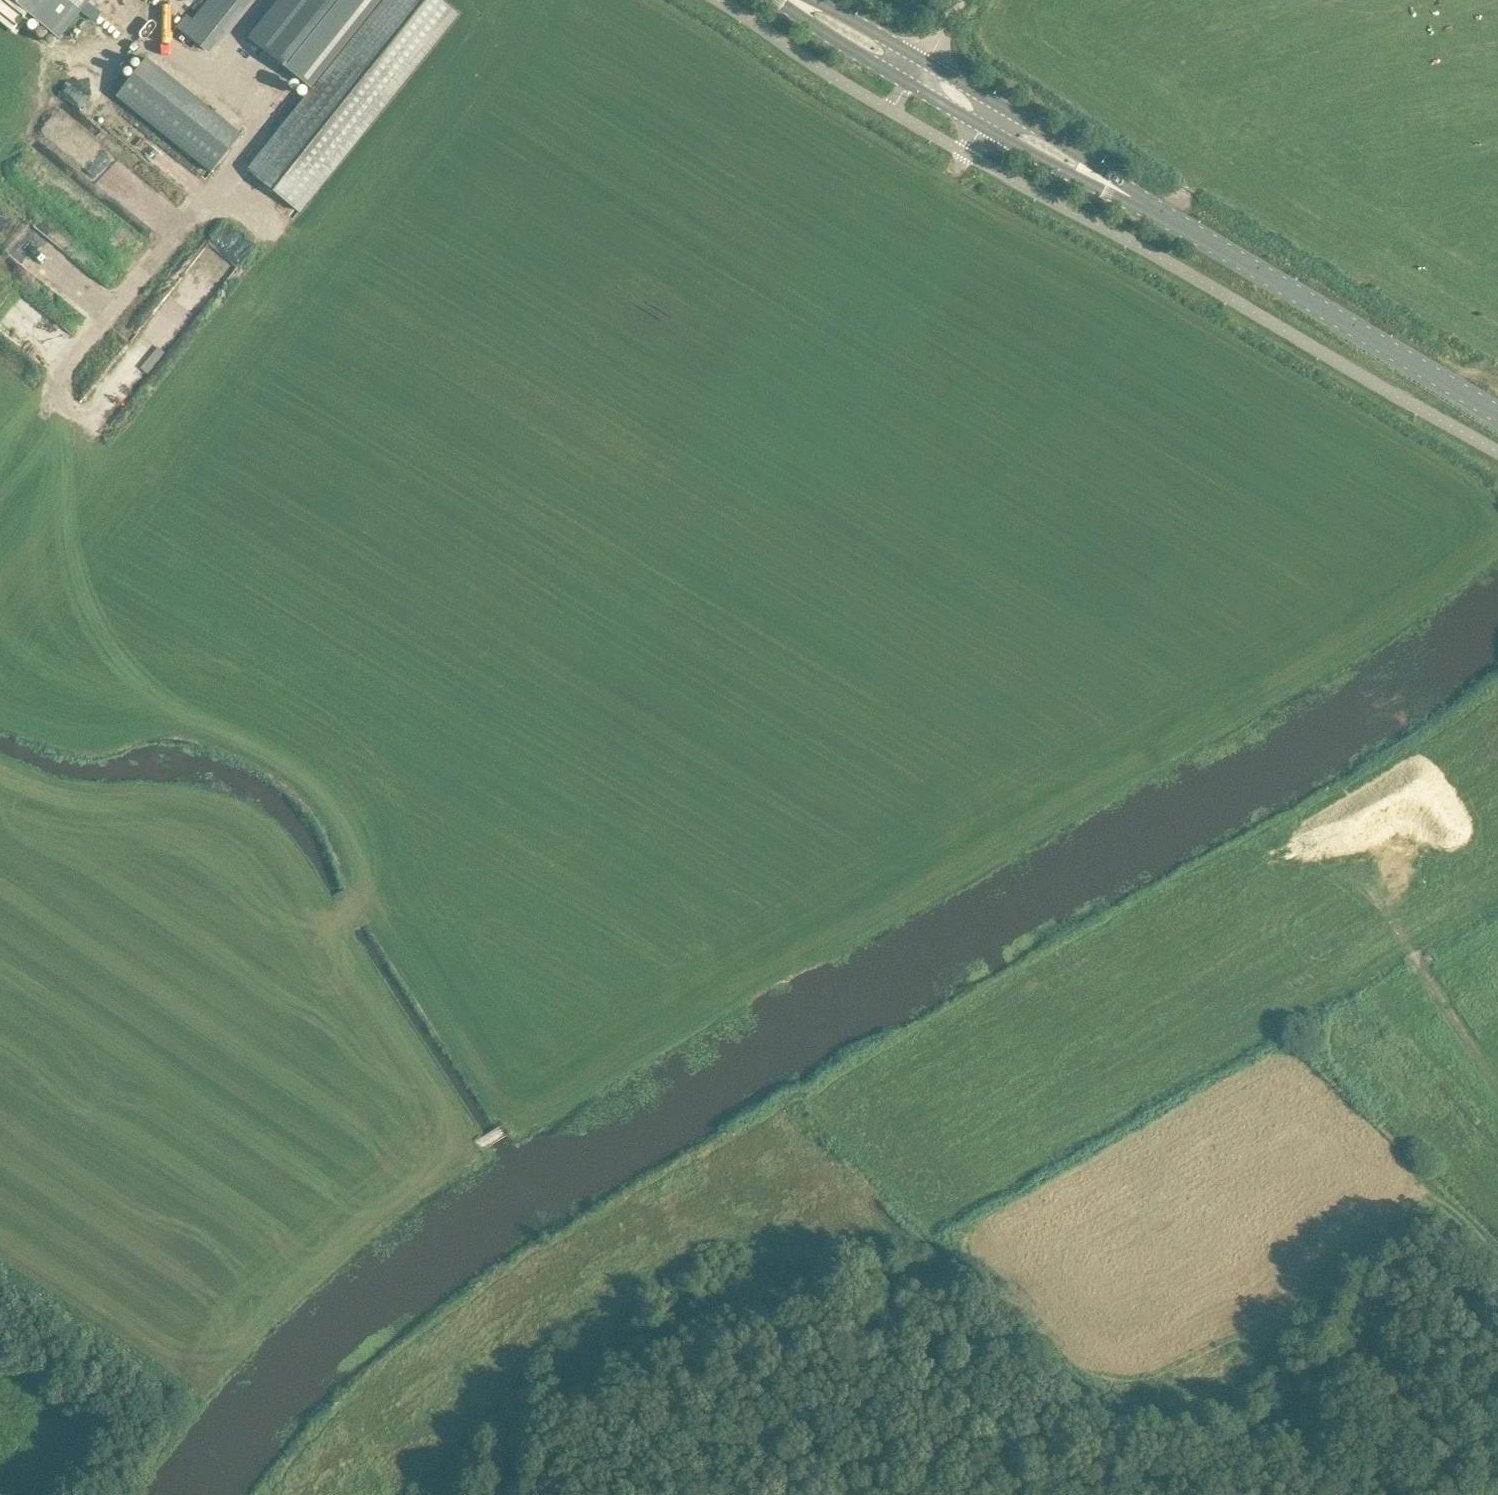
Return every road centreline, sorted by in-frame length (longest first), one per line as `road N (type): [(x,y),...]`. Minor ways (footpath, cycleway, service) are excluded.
road 1 (track): [(917,226),(364,893),(340,907)]
road 2 (secondary): [(775,0),(1063,171),(1210,242)]
road 3 (secondary): [(1210,242),(1036,126),(814,0)]
road 4 (secondary): [(1210,242),(1497,414)]

